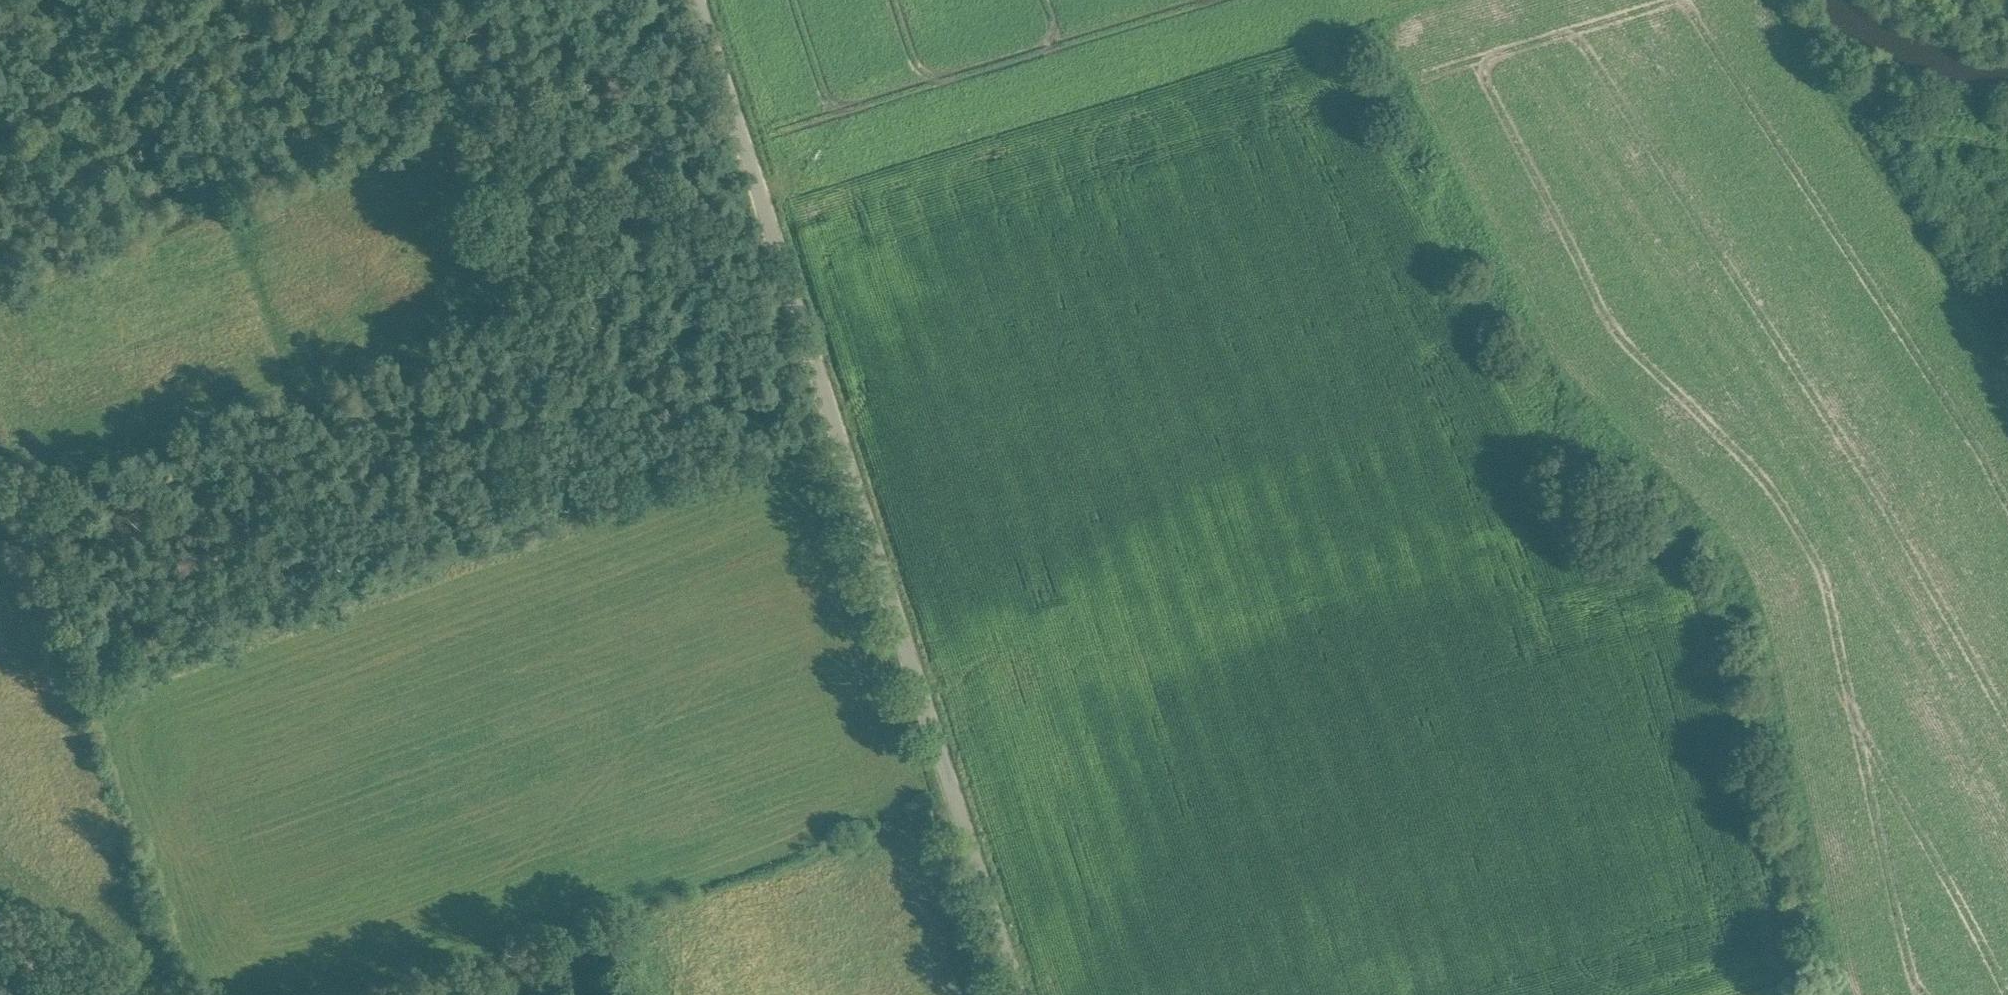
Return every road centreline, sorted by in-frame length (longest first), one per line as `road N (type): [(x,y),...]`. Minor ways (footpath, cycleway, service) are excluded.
road 1 (unclassified): [(1019,994),(697,0)]

